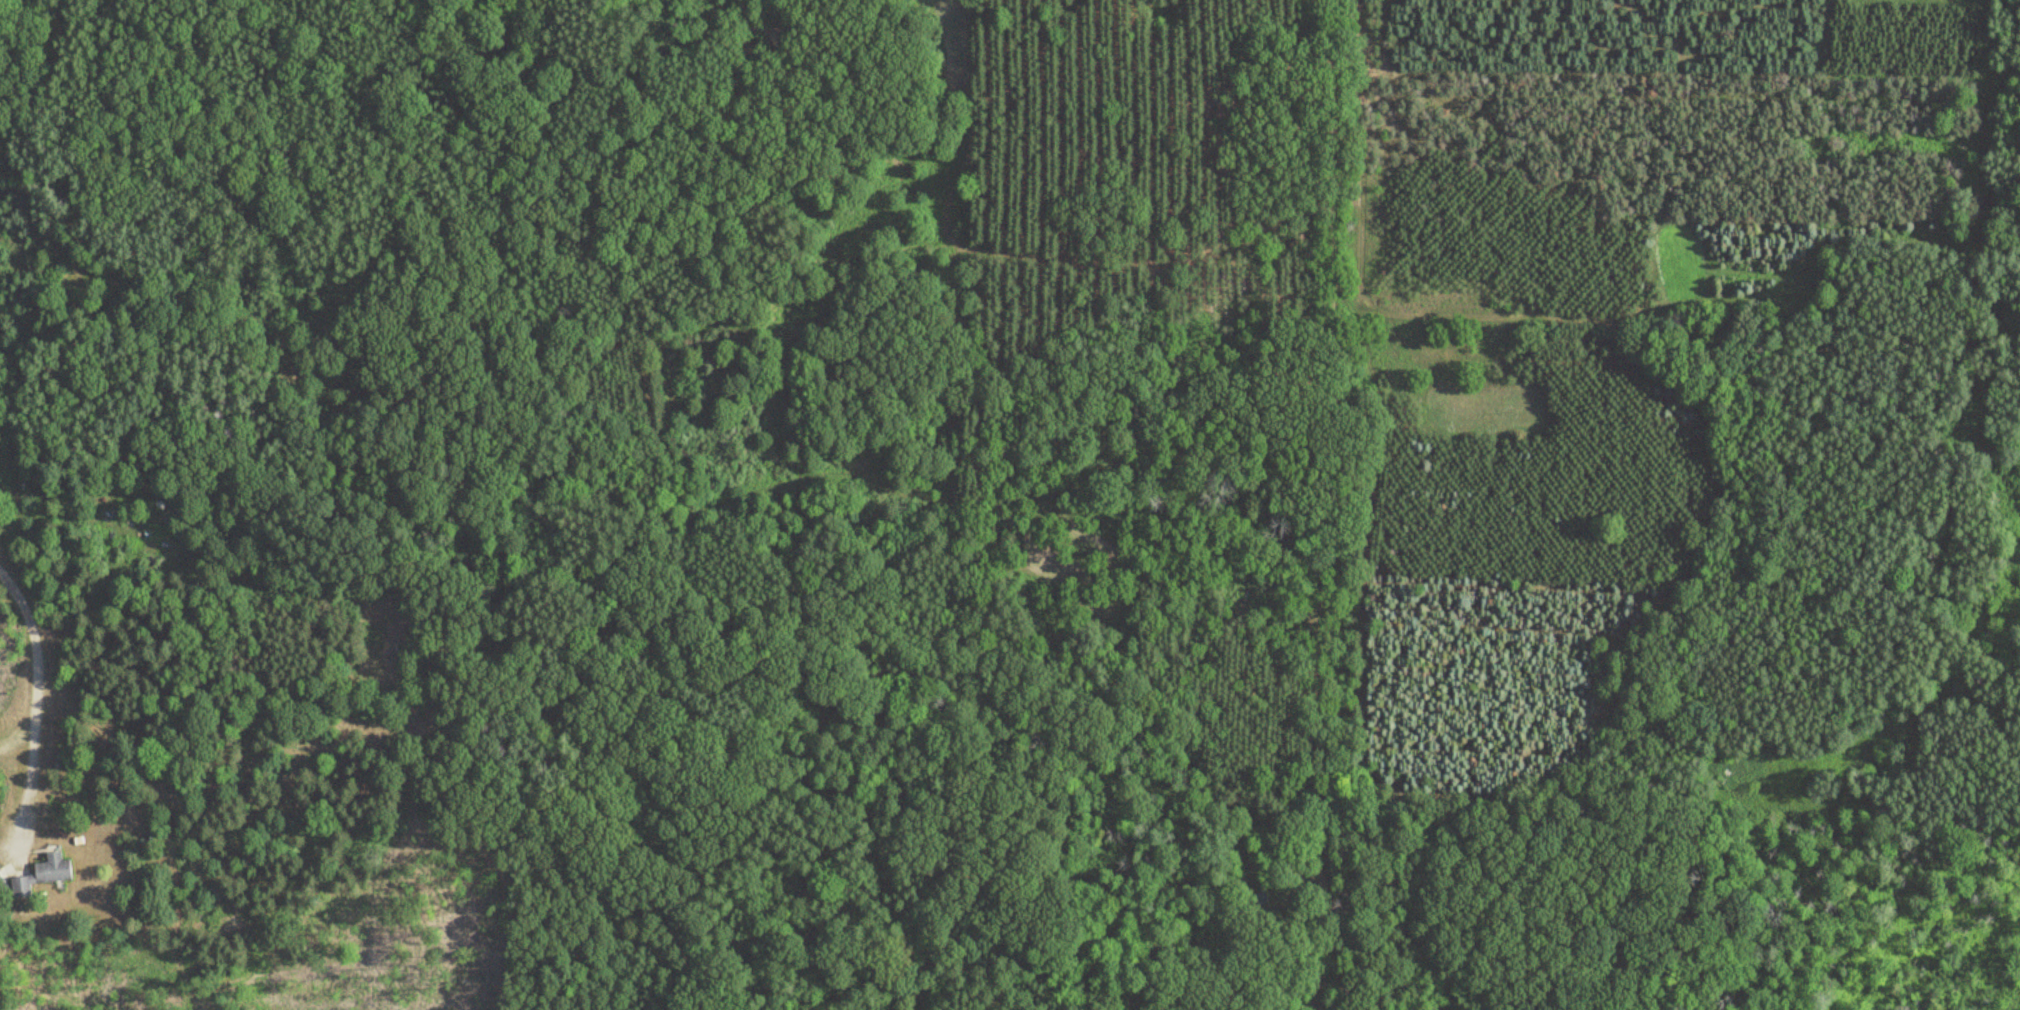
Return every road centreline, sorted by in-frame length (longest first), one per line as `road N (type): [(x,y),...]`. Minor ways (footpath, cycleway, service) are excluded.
road 1 (track): [(1328,1009),(1320,676),(1323,0)]

